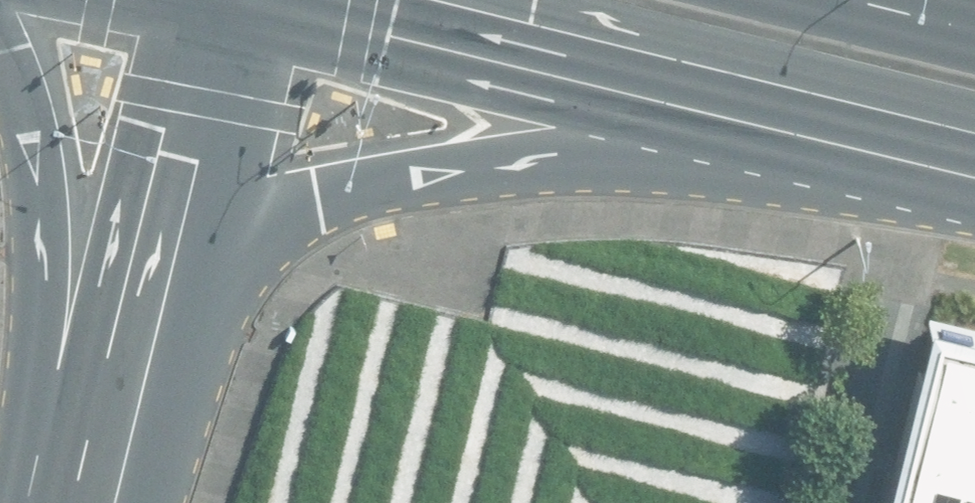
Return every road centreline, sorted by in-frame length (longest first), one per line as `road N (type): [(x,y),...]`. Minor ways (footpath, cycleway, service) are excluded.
road 1 (primary): [(874,100),(656,127),(403,172),(324,196),(268,229),(126,394)]
road 2 (primary): [(874,100),(375,0)]
road 3 (primary): [(126,394),(18,42),(0,7)]
road 4 (secondary): [(126,394),(224,0)]

